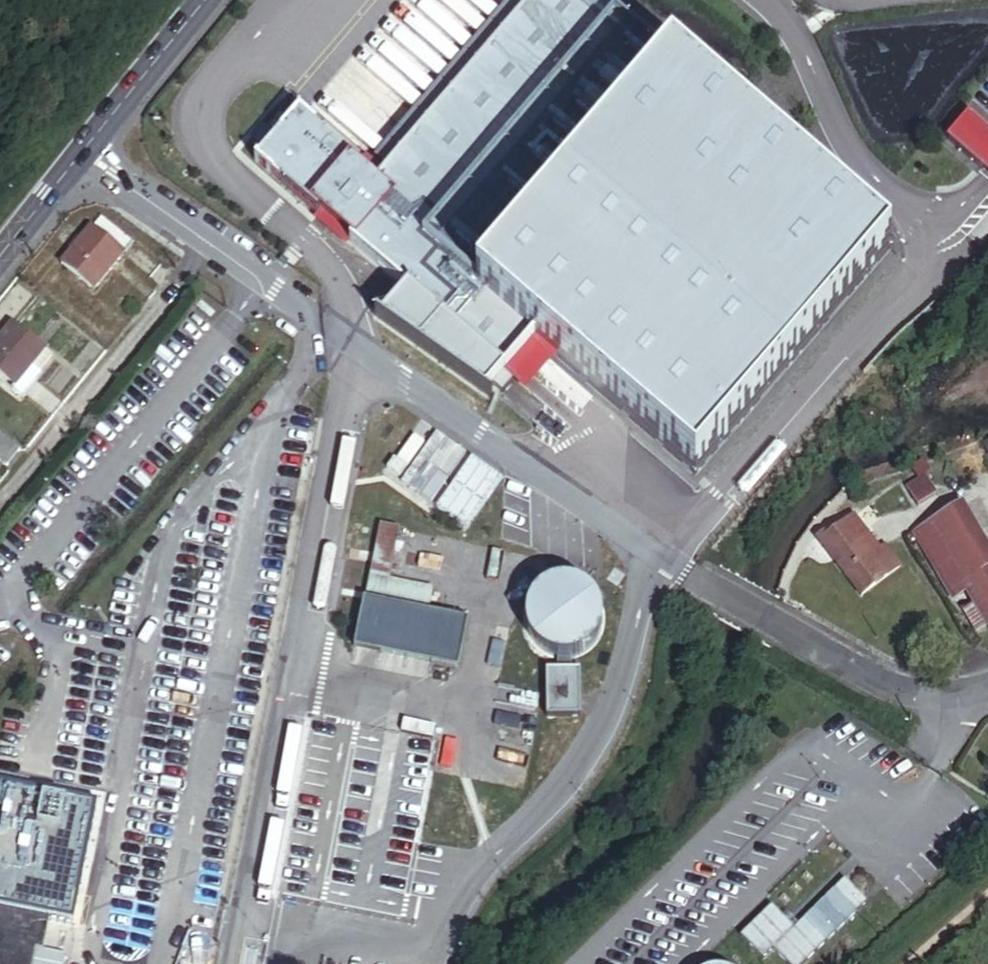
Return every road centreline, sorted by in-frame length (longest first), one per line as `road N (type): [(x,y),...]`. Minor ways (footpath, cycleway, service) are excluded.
road 1 (unclassified): [(696,583),(910,701),(967,706),(987,692)]
road 2 (unclassified): [(89,155),(309,321)]
road 3 (secondary): [(0,267),(89,155)]
road 4 (secondary): [(215,0),(129,107)]

